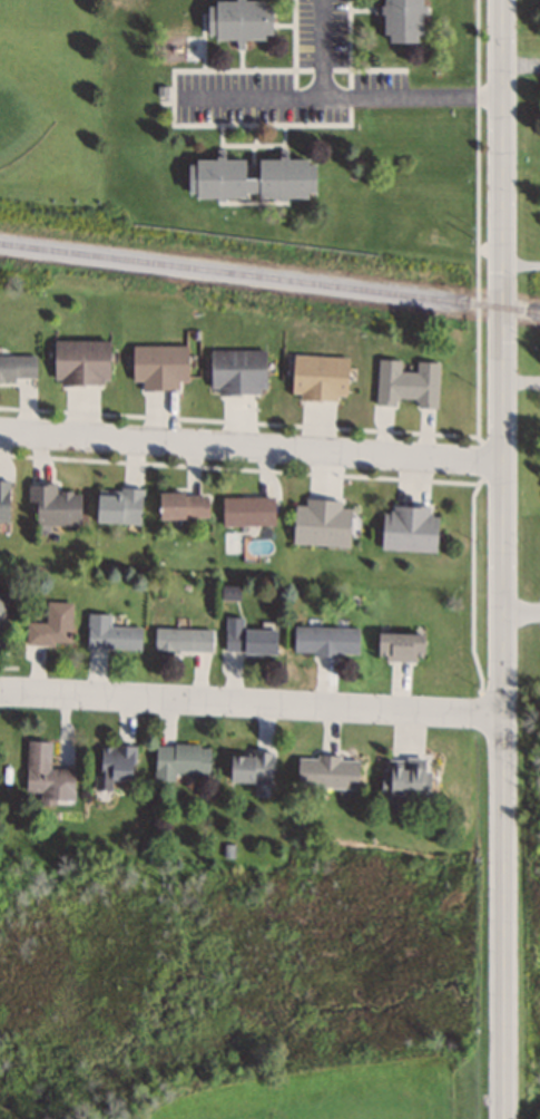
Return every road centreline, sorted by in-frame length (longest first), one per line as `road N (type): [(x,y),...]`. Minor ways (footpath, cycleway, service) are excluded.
road 1 (tertiary): [(503,0),(503,1118)]
road 2 (residential): [(0,694),(502,716)]
road 3 (residential): [(501,464),(0,433)]

